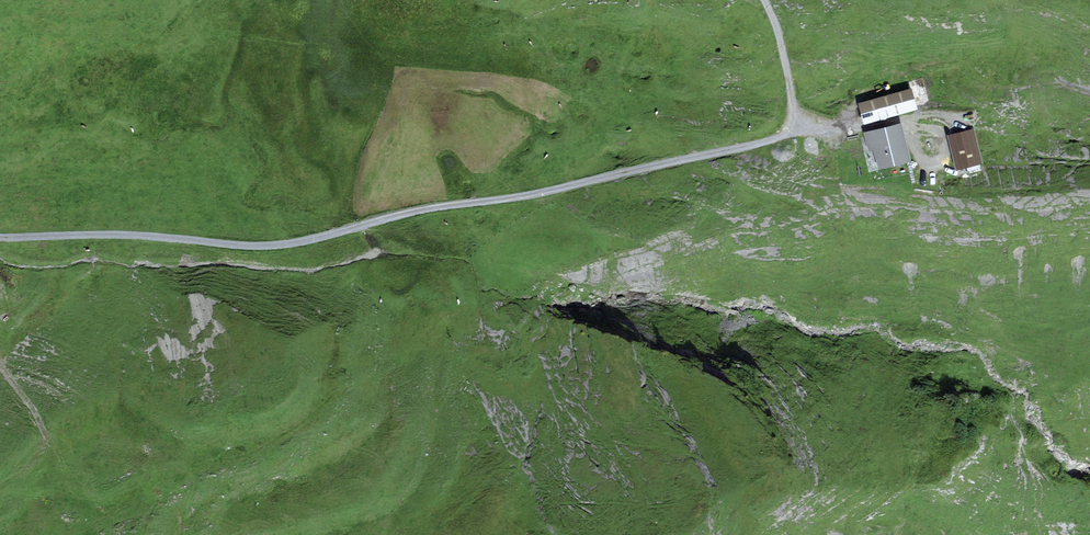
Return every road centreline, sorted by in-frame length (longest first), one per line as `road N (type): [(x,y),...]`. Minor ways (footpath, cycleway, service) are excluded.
road 1 (track): [(764,0),(783,47),(796,133),(288,244),(0,237)]
road 2 (track): [(796,133),(970,115)]

